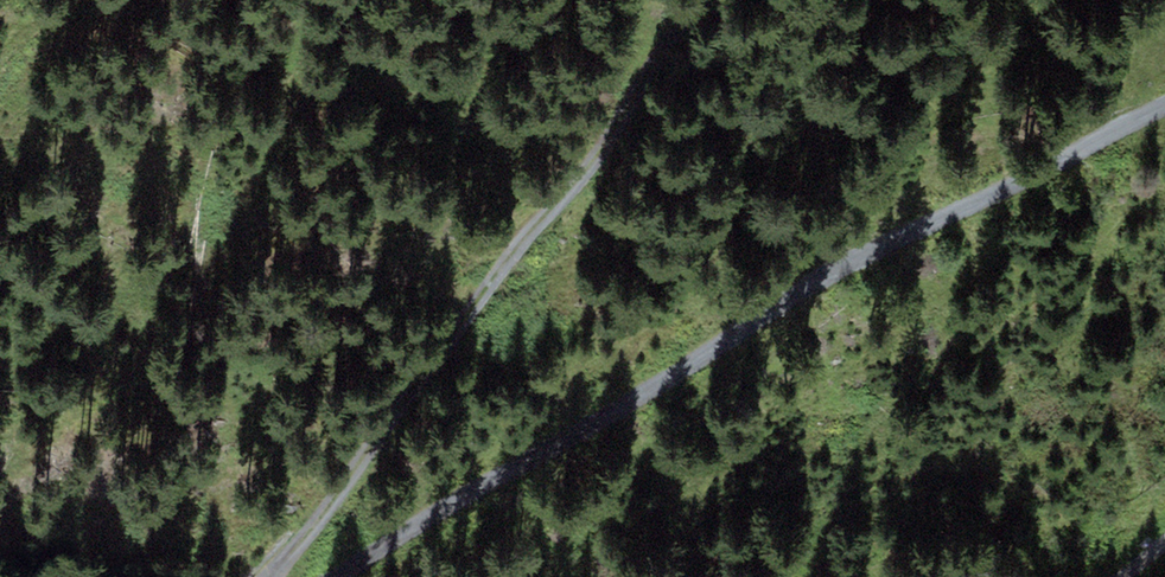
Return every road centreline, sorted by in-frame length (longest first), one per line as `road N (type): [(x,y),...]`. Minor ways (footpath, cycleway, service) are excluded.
road 1 (track): [(332,576),(619,407),(826,271),(1164,103)]
road 2 (track): [(701,0),(653,61),(601,159),(515,247),(334,501),(268,576)]

